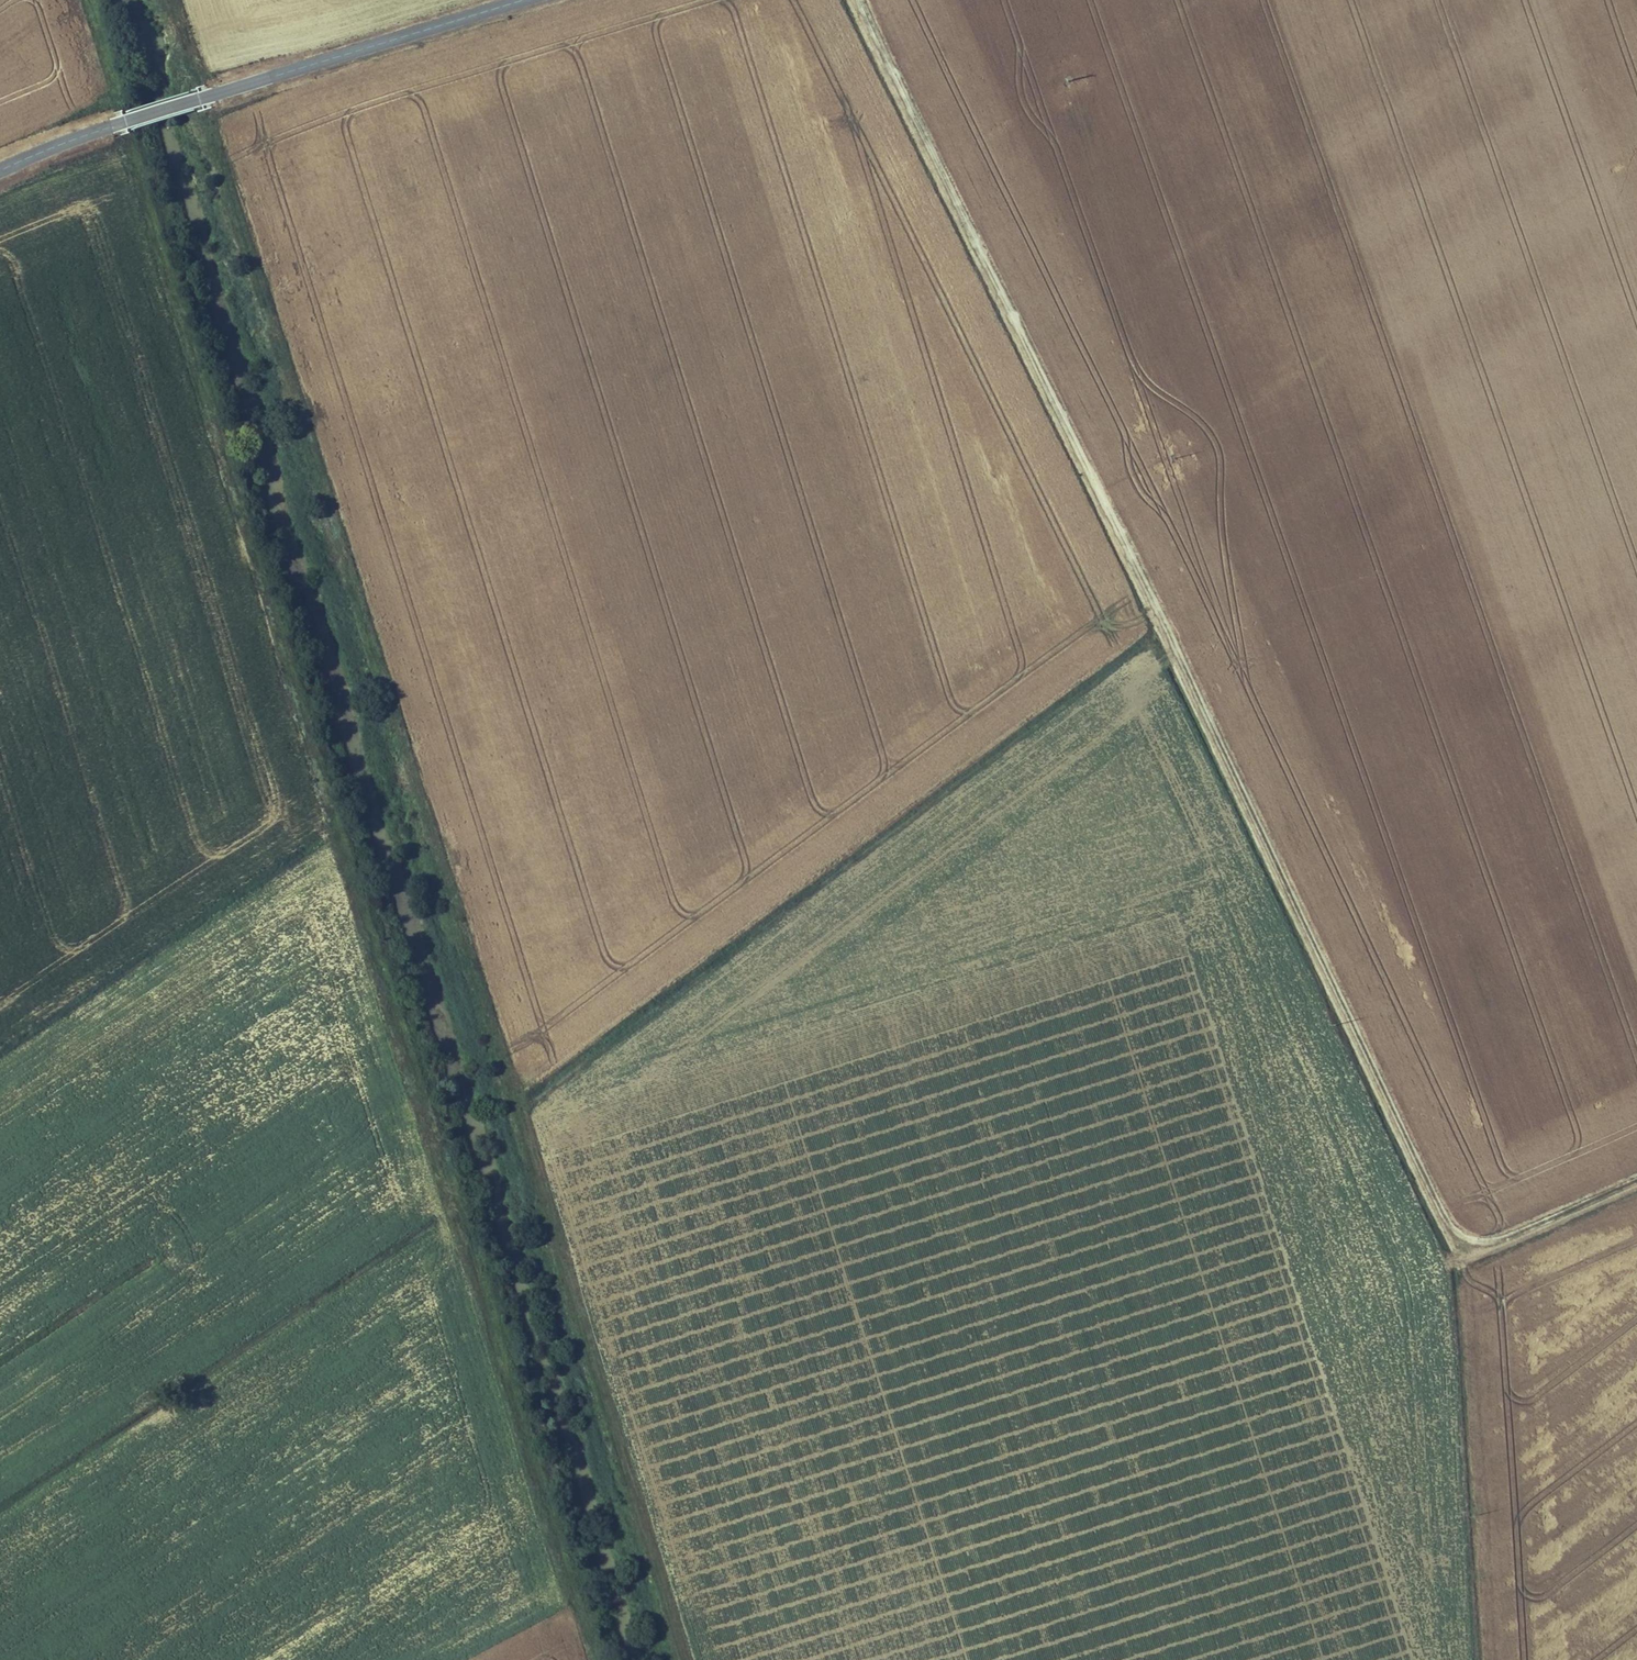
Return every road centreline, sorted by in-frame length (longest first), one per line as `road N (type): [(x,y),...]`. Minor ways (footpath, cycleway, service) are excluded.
road 1 (track): [(682,1659),(198,100)]
road 2 (track): [(856,0),(1142,575),(1448,1227),(1494,1242),(1636,1181)]
road 3 (tertiary): [(0,167),(45,146),(521,0)]

